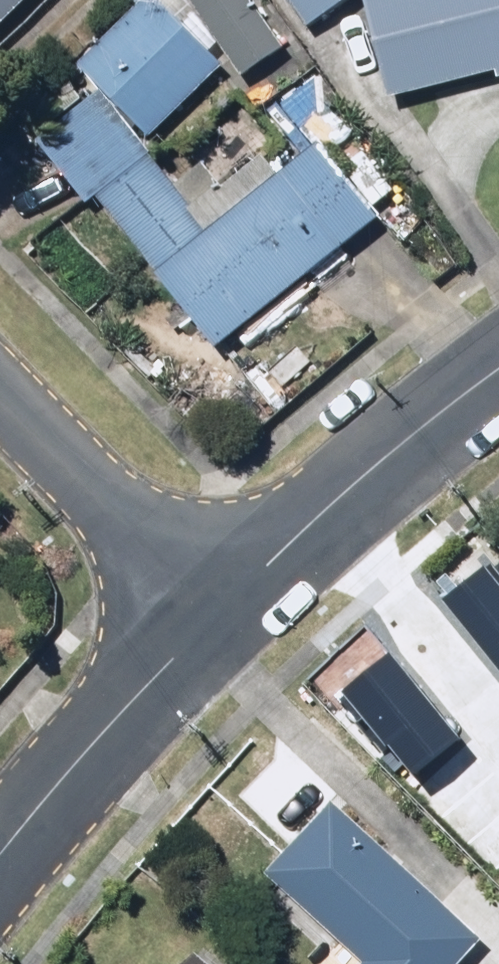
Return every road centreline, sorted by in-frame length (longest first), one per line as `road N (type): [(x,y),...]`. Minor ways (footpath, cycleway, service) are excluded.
road 1 (residential): [(498,369),(207,605)]
road 2 (residential): [(207,605),(0,863)]
road 3 (residential): [(207,605),(0,389)]

